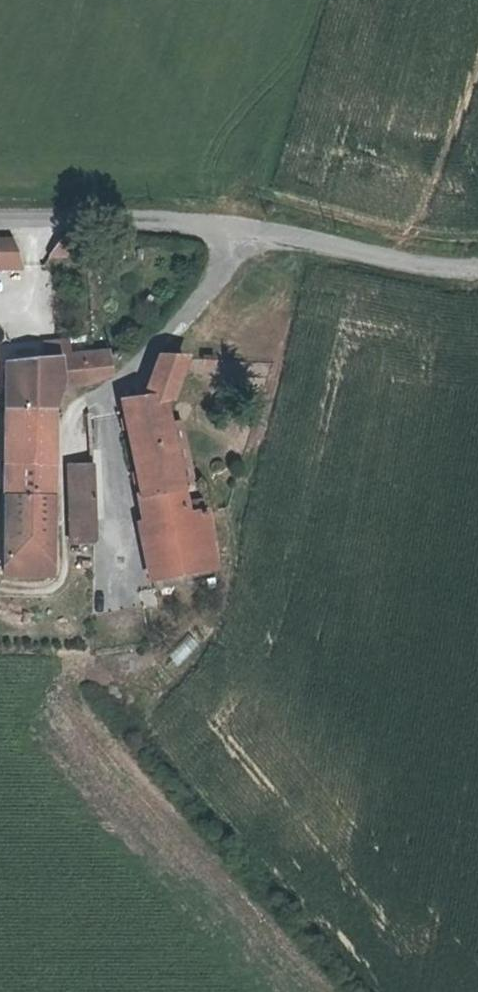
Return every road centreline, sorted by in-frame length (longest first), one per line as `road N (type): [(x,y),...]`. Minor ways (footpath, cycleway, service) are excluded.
road 1 (unclassified): [(0,223),(168,225),(477,272)]

